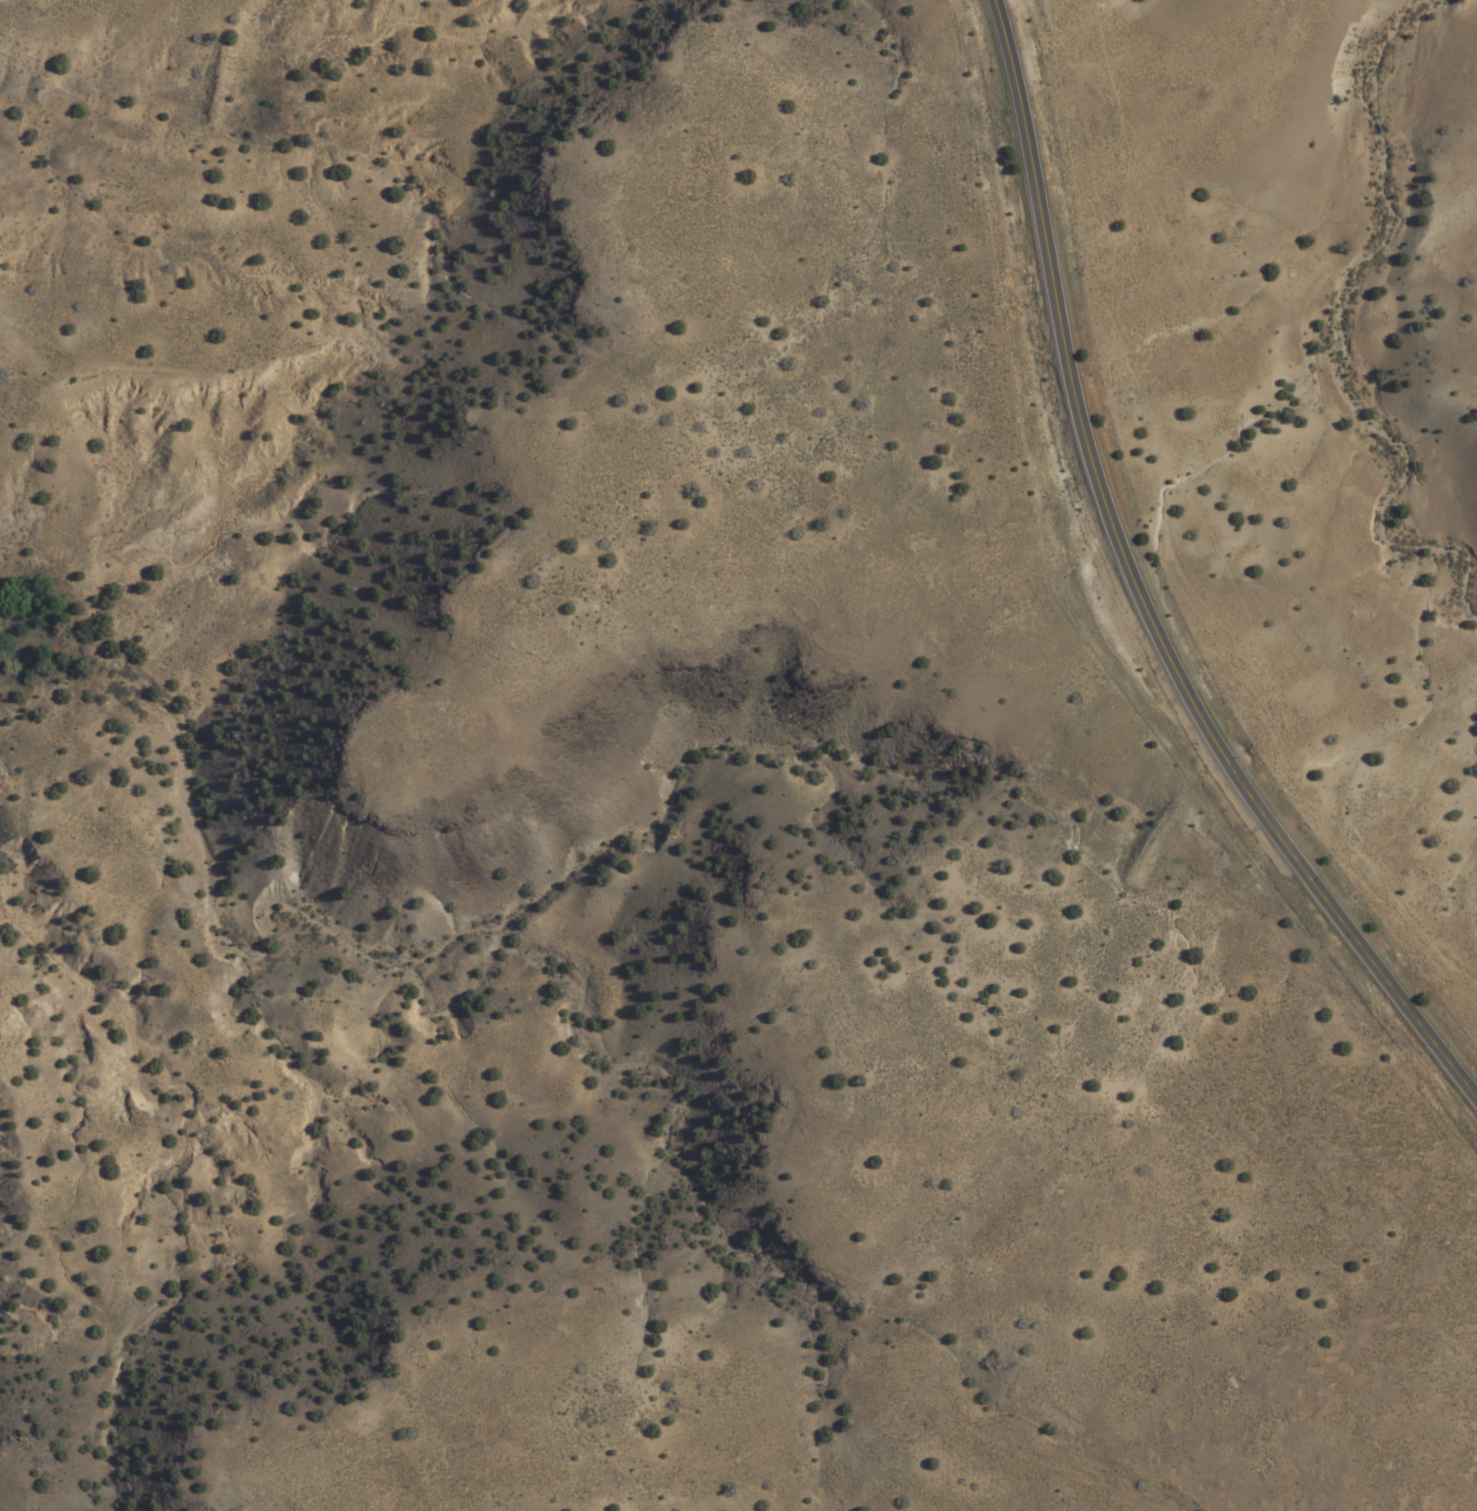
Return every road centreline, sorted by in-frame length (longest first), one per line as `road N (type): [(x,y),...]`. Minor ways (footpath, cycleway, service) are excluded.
road 1 (secondary): [(1476,1106),(1232,772),(1146,621),(1080,428),(993,0)]

